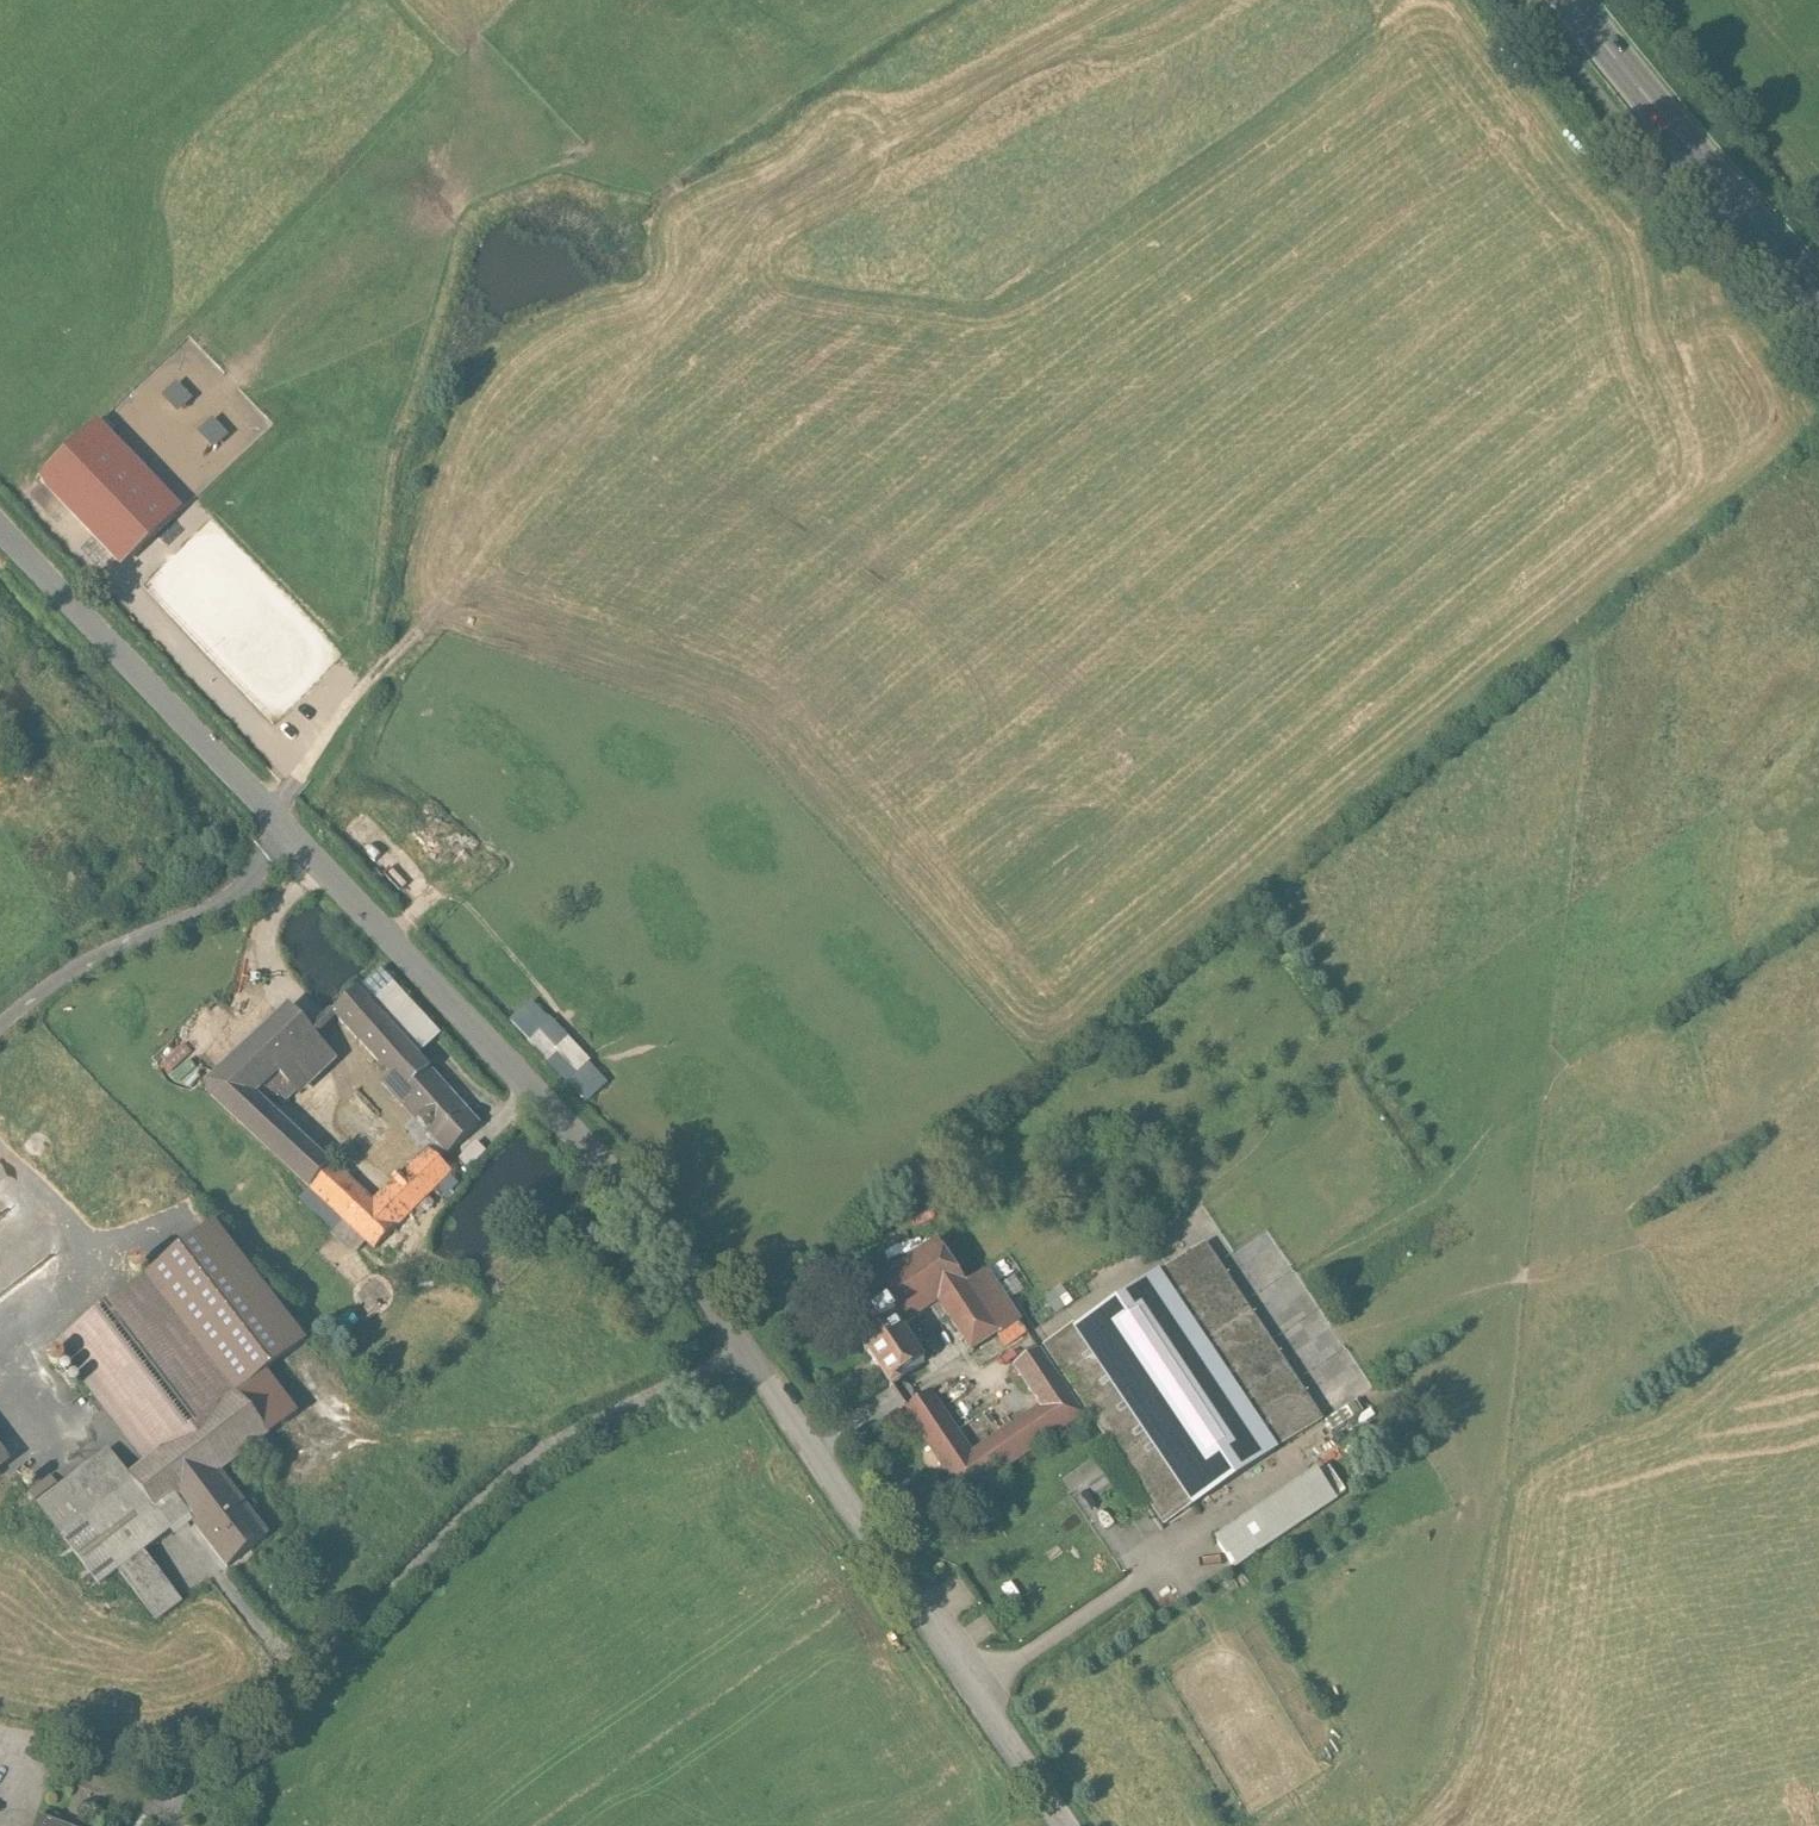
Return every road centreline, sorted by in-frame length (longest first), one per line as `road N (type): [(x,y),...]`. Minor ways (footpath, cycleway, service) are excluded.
road 1 (unclassified): [(1063,1825),(635,1195),(0,534)]
road 2 (track): [(0,1021),(82,962),(198,914),(251,877),(286,791),(344,709),(470,578),(758,204),(1125,0)]
road 3 (primary): [(1570,0),(1818,305)]

